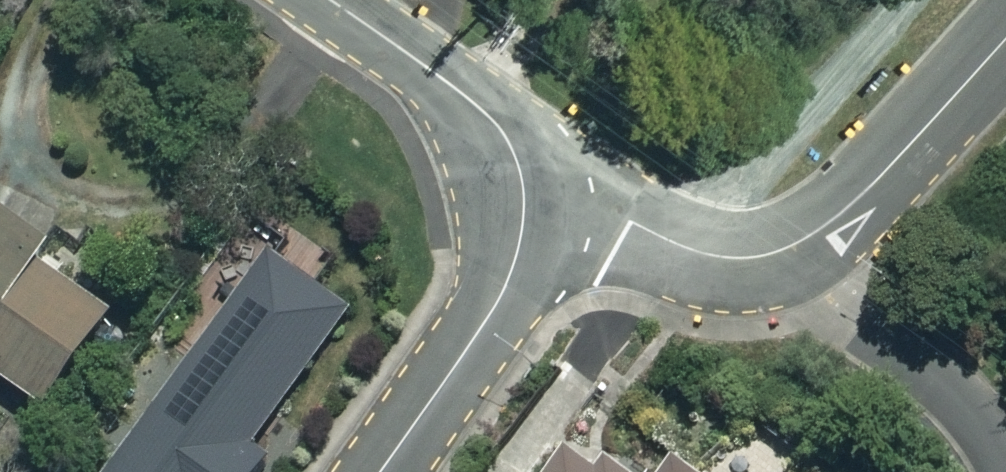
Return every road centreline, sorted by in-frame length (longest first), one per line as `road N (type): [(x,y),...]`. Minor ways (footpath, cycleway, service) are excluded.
road 1 (residential): [(382,471),(503,292),(527,207),(521,173)]
road 2 (residential): [(1005,35),(849,208),(769,253)]
road 3 (residential): [(769,253),(971,408),(1005,467)]
road 4 (residential): [(769,253),(728,259),(681,248),(521,173)]
road 5 (residential): [(521,173),(506,139),(478,107),(329,0)]

